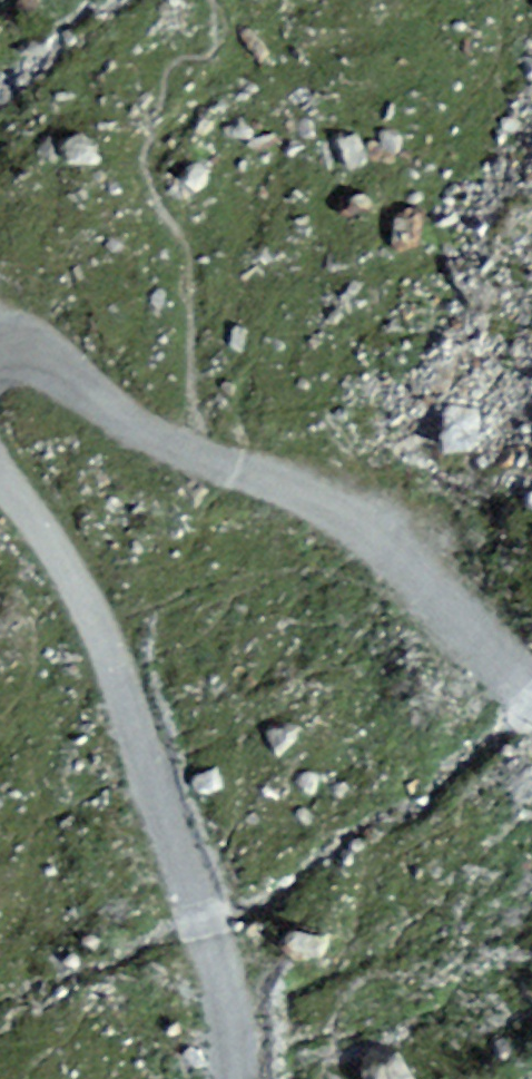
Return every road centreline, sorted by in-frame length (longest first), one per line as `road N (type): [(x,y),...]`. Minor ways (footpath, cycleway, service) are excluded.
road 1 (track): [(0,452),(70,547),(123,660),(238,1000),(240,1078)]
road 2 (track): [(531,654),(321,489),(187,448)]
road 3 (track): [(187,448),(108,387),(54,368),(13,367),(0,383)]

